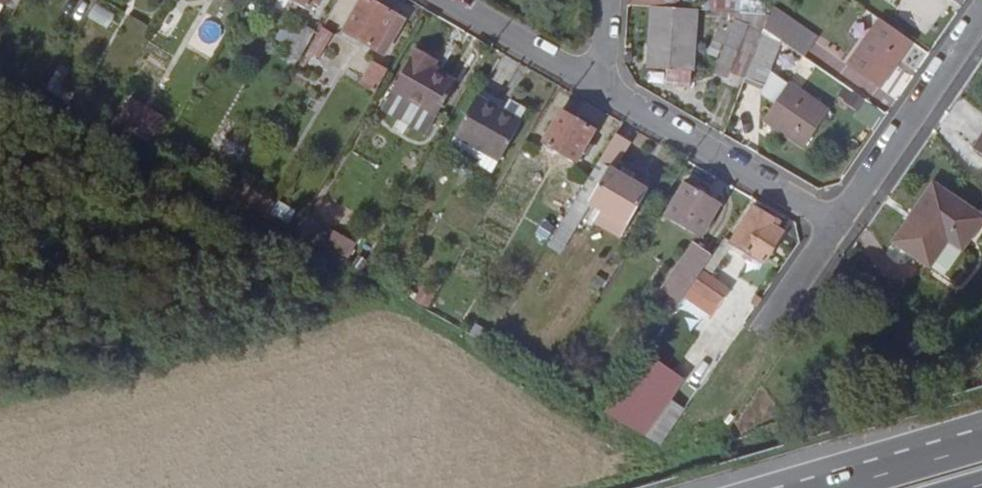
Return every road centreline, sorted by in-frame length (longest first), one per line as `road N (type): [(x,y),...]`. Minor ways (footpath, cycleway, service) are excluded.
road 1 (residential): [(835,230),(603,94)]
road 2 (residential): [(835,230),(981,15)]
road 3 (residential): [(715,407),(835,230)]
road 4 (residential): [(603,94),(439,0)]
road 5 (trunk): [(981,441),(801,487)]

